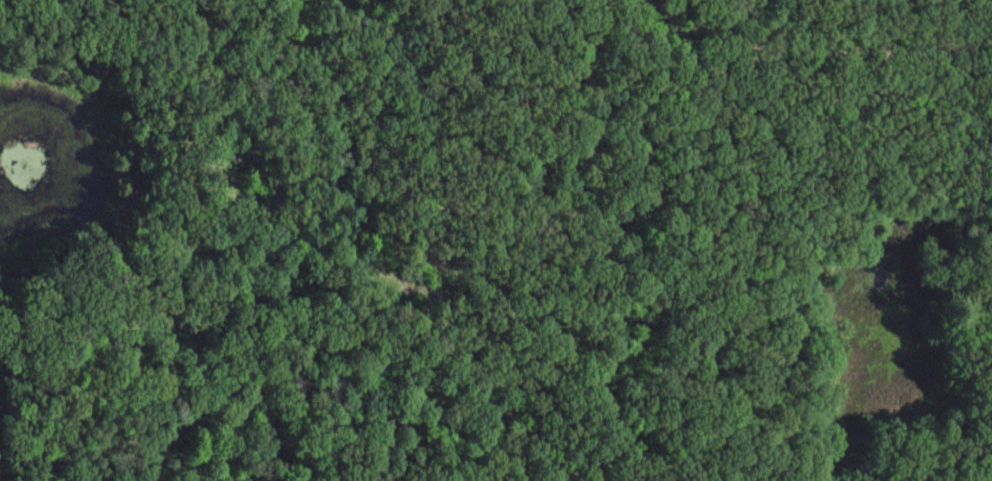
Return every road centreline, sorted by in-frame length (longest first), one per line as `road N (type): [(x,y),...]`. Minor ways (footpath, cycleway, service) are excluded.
road 1 (track): [(991,36),(890,53),(808,53),(722,37),(656,0)]

